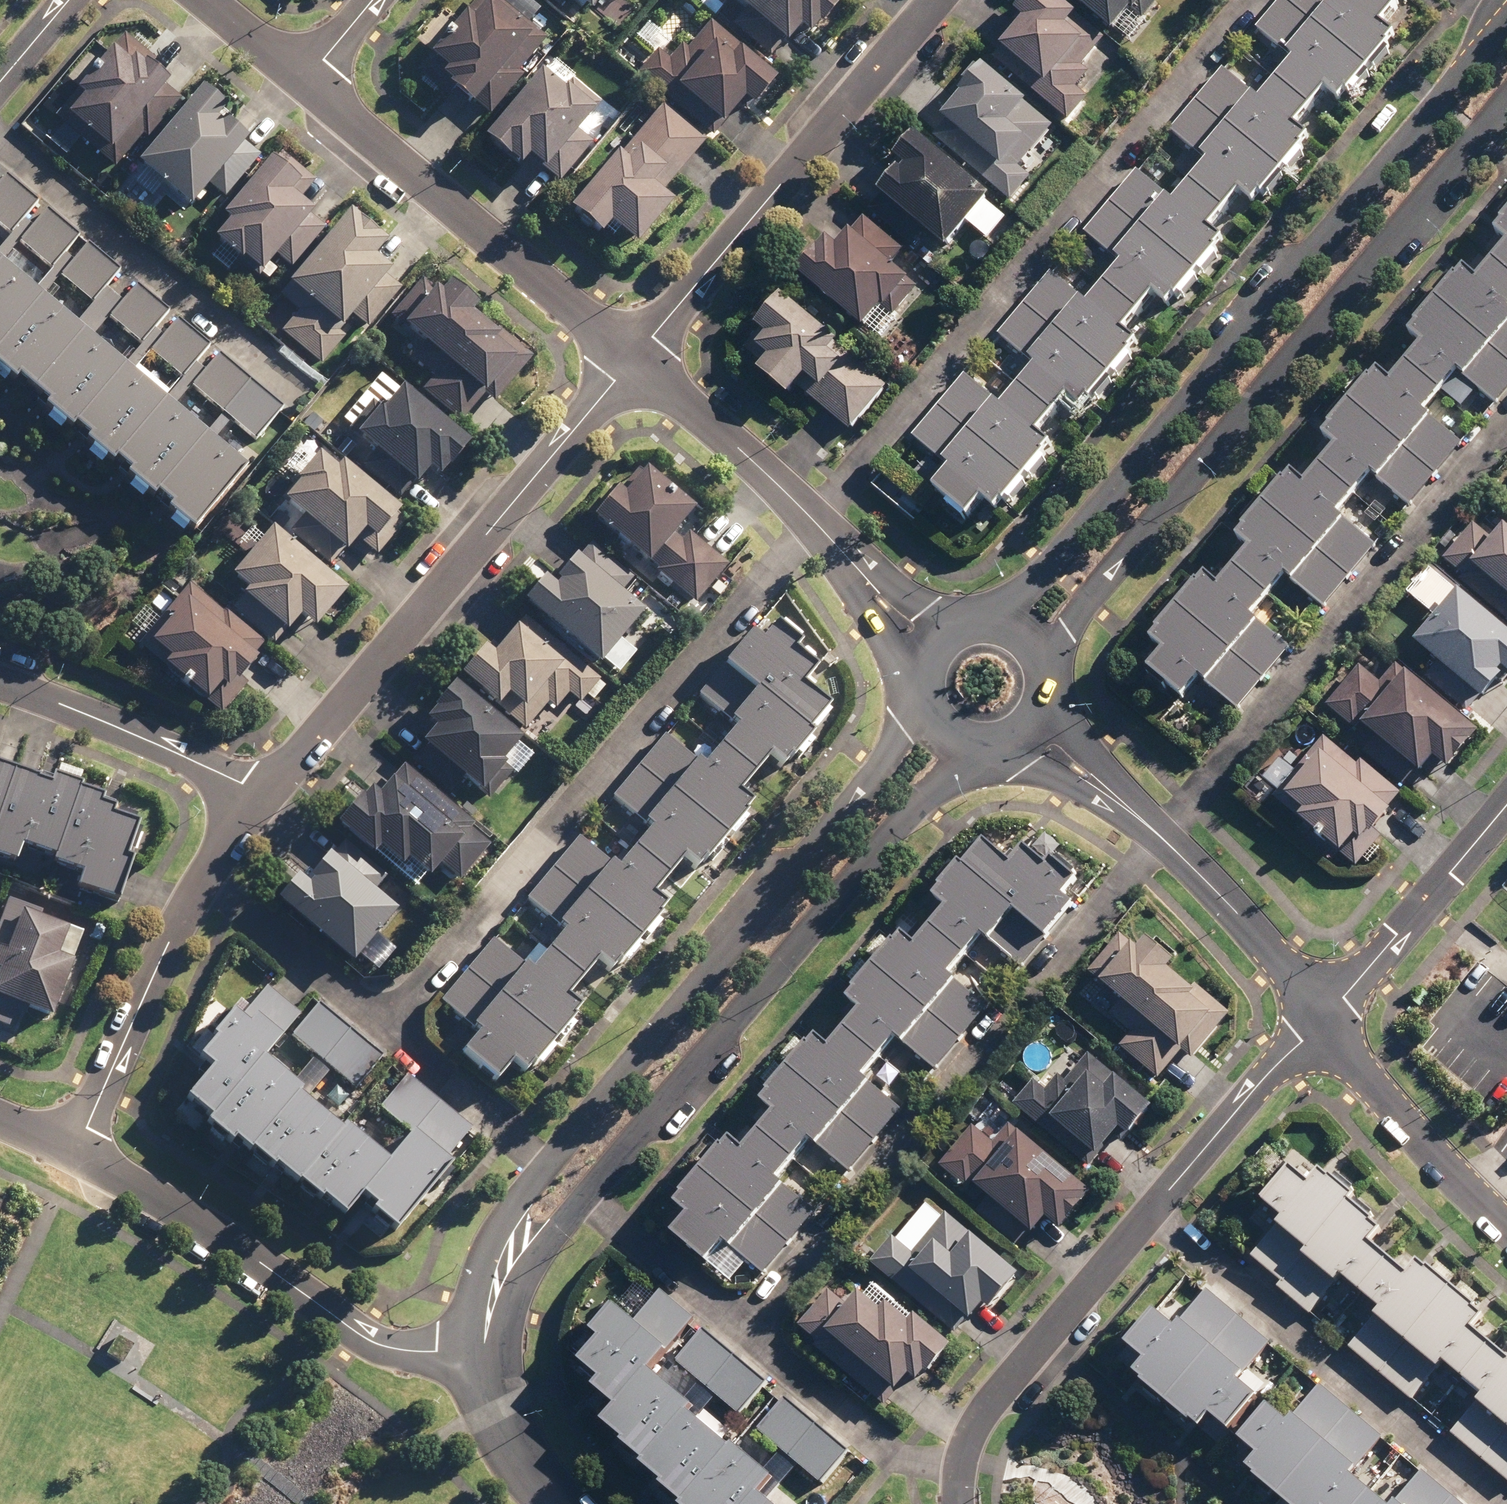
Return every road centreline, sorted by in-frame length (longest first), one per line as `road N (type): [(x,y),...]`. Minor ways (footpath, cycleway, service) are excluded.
road 1 (tertiary): [(997,631),(1506,24)]
road 2 (tertiary): [(1506,103),(1033,657)]
road 3 (residential): [(813,521),(1254,0)]
road 4 (residential): [(372,1026),(813,521)]
road 5 (residential): [(752,1331),(1165,842)]
road 6 (tertiary): [(977,739),(587,1198)]
road 7 (tertiary): [(548,1164),(903,731),(933,707)]
road 8 (residential): [(261,794),(634,360)]
road 9 (residential): [(1165,842),(1506,439)]
road 10 (residential): [(634,360),(936,0)]
road 11 (residential): [(476,1360),(386,1349),(77,1150)]
road 12 (residential): [(1152,1211),(1498,1503)]
road 13 (residential): [(308,77),(634,360)]
road 14 (residential): [(0,136),(296,387)]
road 15 (residential): [(1152,1211),(981,1417),(960,1468)]
road 16 (residential): [(77,1150),(199,892)]
road 17 (residential): [(1324,1022),(1506,806)]
road 18 (residential): [(261,794),(113,727),(0,689)]
road 19 (residential): [(1324,1022),(1441,1165),(1506,1227)]
road 20 (residential): [(1324,1022),(1152,1211)]
road 21 (residential): [(752,1331),(877,1444),(960,1468)]
road 22 (residential): [(1165,842),(1257,932),(1324,1022)]
road 23 (residential): [(634,360),(813,521)]
road 24 (residential): [(372,1026),(548,1164)]
road 25 (residential): [(199,892),(372,1026)]
road 26 (tertiary): [(476,1360),(479,1276),(505,1213),(548,1164)]
road 27 (residential): [(587,1198),(752,1331)]
road 28 (tertiary): [(587,1198),(476,1360)]
road 29 (residential): [(559,1503),(506,1432),(476,1360)]
road 30 (residential): [(931,694),(887,646),(854,565)]
road 31 (residential): [(1133,813),(1029,767),(1006,738)]
road 32 (residential): [(1039,702),(1133,813)]
road 33 (residential): [(854,565),(927,609),(956,637)]
road 34 (residential): [(209,0),(308,77)]

